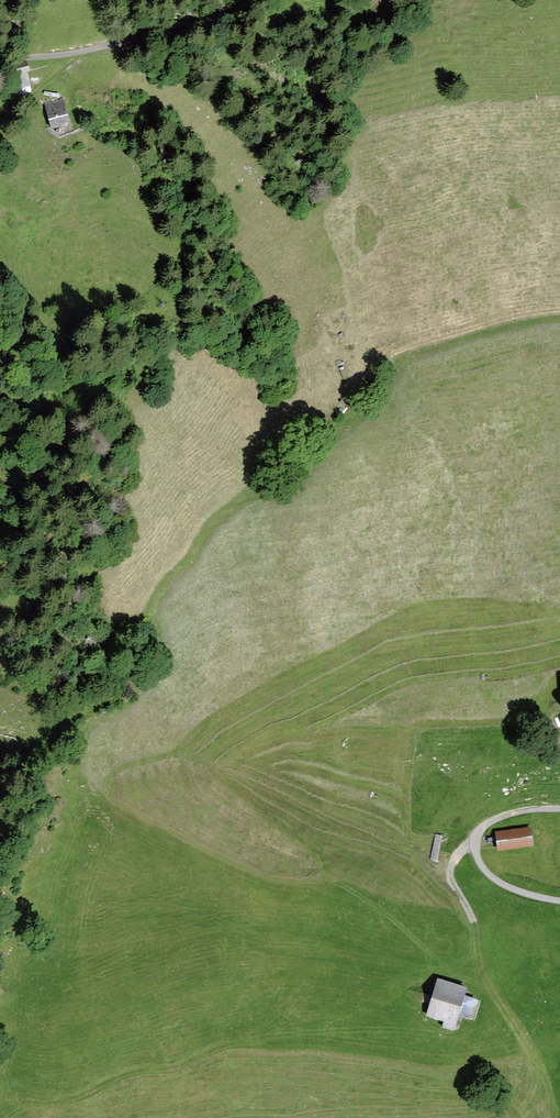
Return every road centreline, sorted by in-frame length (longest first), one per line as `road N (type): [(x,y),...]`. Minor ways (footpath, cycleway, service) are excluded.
road 1 (unclassified): [(249,0),(192,28),(0,63)]
road 2 (unclassified): [(559,900),(494,879),(477,848),(491,820),(559,808)]
road 3 (track): [(370,362),(516,313),(559,308)]
road 4 (track): [(475,968),(474,922),(448,871),(462,845),(477,837)]

